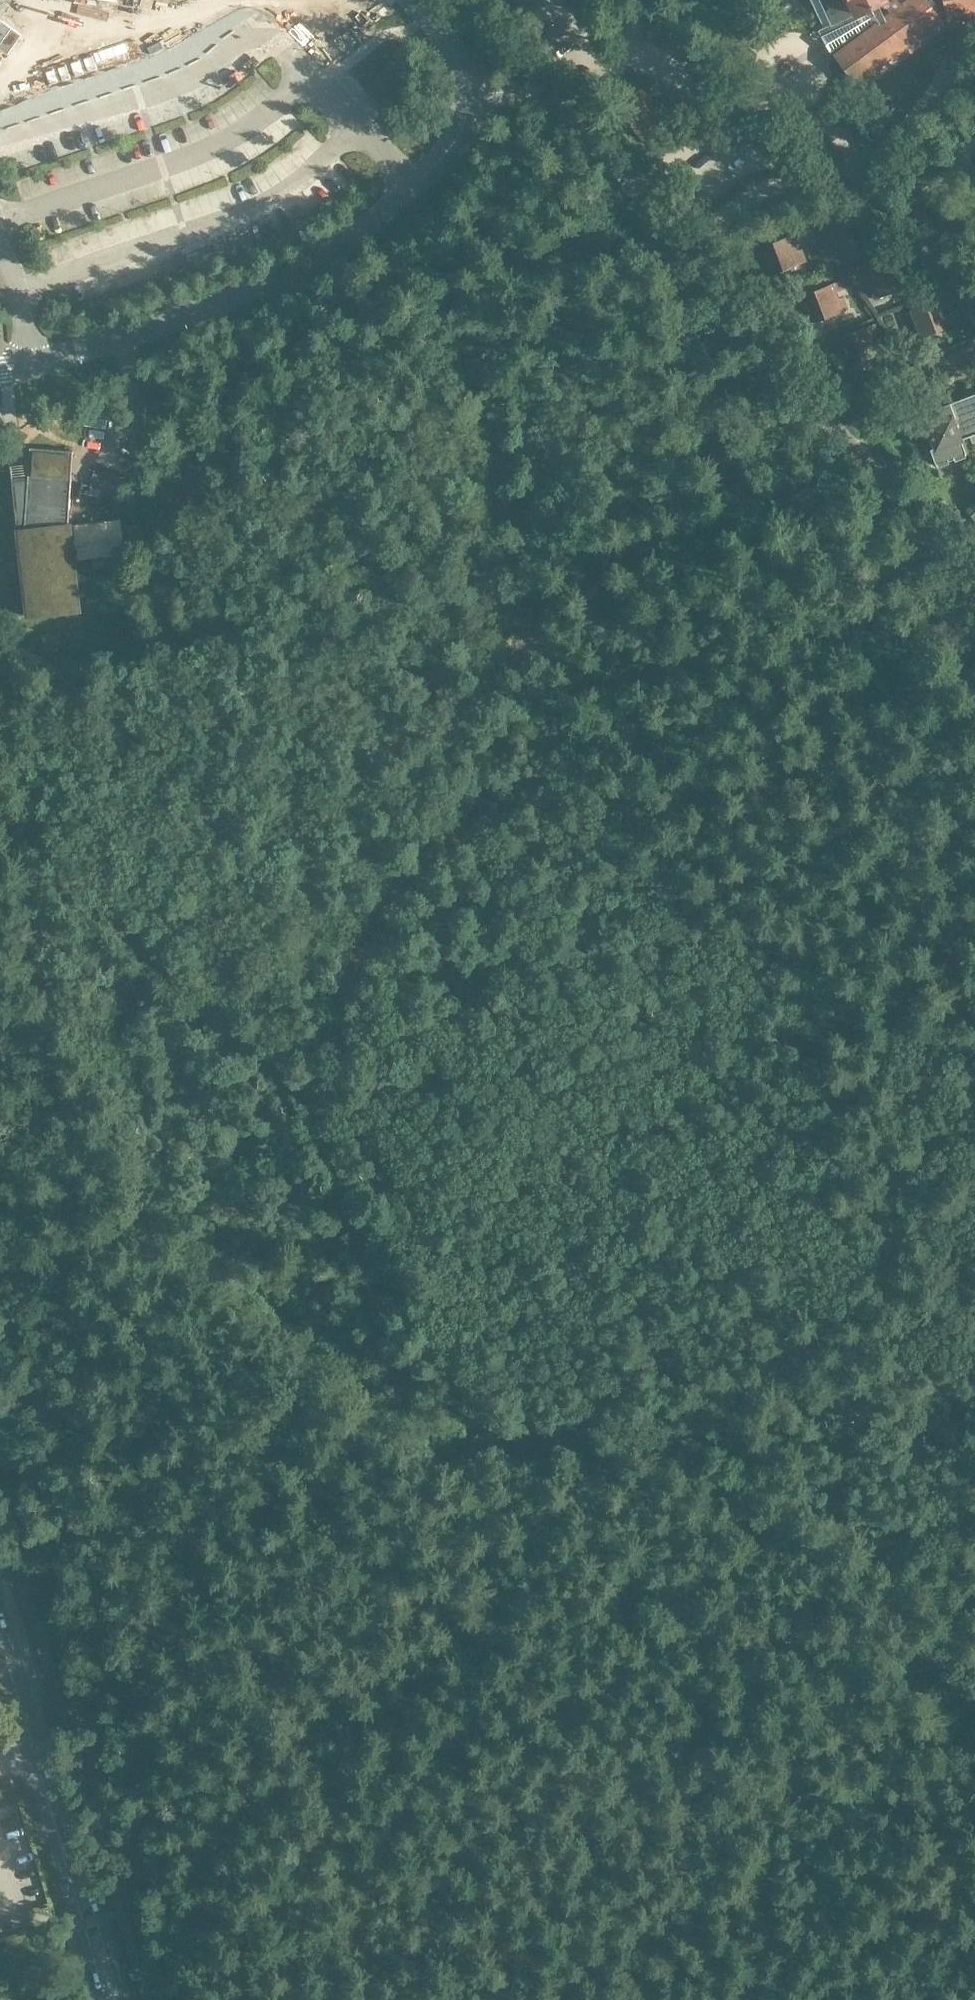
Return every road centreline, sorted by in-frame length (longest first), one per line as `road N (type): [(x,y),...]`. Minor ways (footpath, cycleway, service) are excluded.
road 1 (unclassified): [(0,371),(226,302),(312,264),(430,171),(458,134),(466,96)]
road 2 (unclassified): [(821,412),(566,114),(545,96),(510,90)]
road 3 (unclassified): [(974,592),(821,412)]
road 4 (secondary): [(125,1999),(99,1914),(44,1789)]
road 5 (secondary): [(44,1789),(98,1999)]
road 6 (unclassified): [(821,412),(974,350)]
road 7 (secondary): [(44,1789),(0,1642)]

